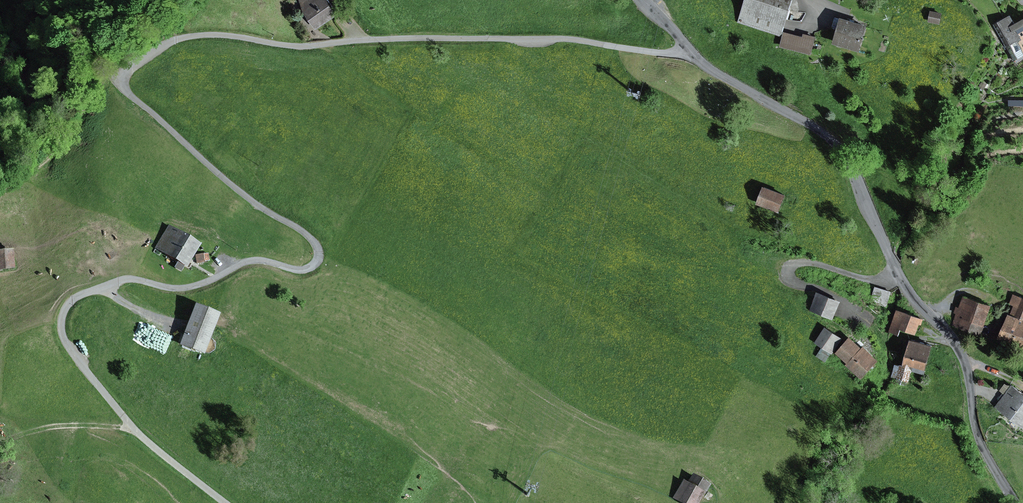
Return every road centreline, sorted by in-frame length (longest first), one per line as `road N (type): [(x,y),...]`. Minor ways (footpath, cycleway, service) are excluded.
road 1 (unclassified): [(225,502),(128,422),(67,346),(63,317),(77,297),(119,281),(186,289),(249,261),(309,268),(319,252),(125,91),(126,72),(163,46),(210,35),(301,47),(556,39),(693,53)]
road 2 (unclassified): [(693,53),(846,153),(898,274),(961,355),(979,439),(1015,502)]

